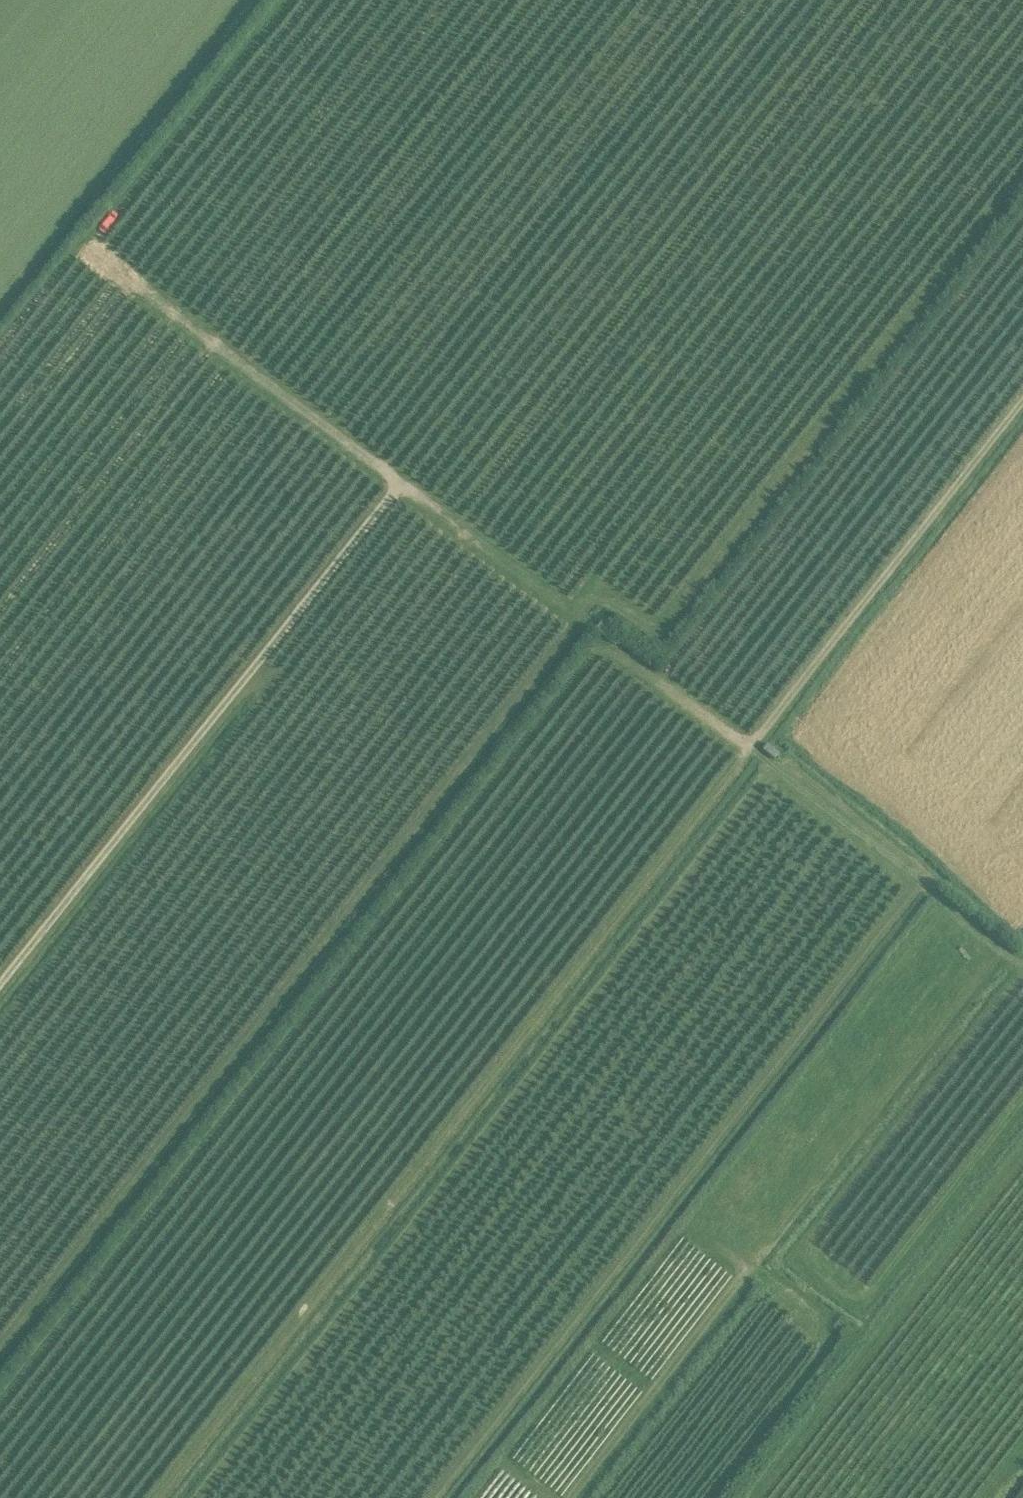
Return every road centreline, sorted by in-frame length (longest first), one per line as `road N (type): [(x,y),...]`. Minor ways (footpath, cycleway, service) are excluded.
road 1 (track): [(622,653),(933,889),(1022,968)]
road 2 (track): [(750,746),(1022,398)]
road 3 (track): [(923,1280),(1022,1151)]

